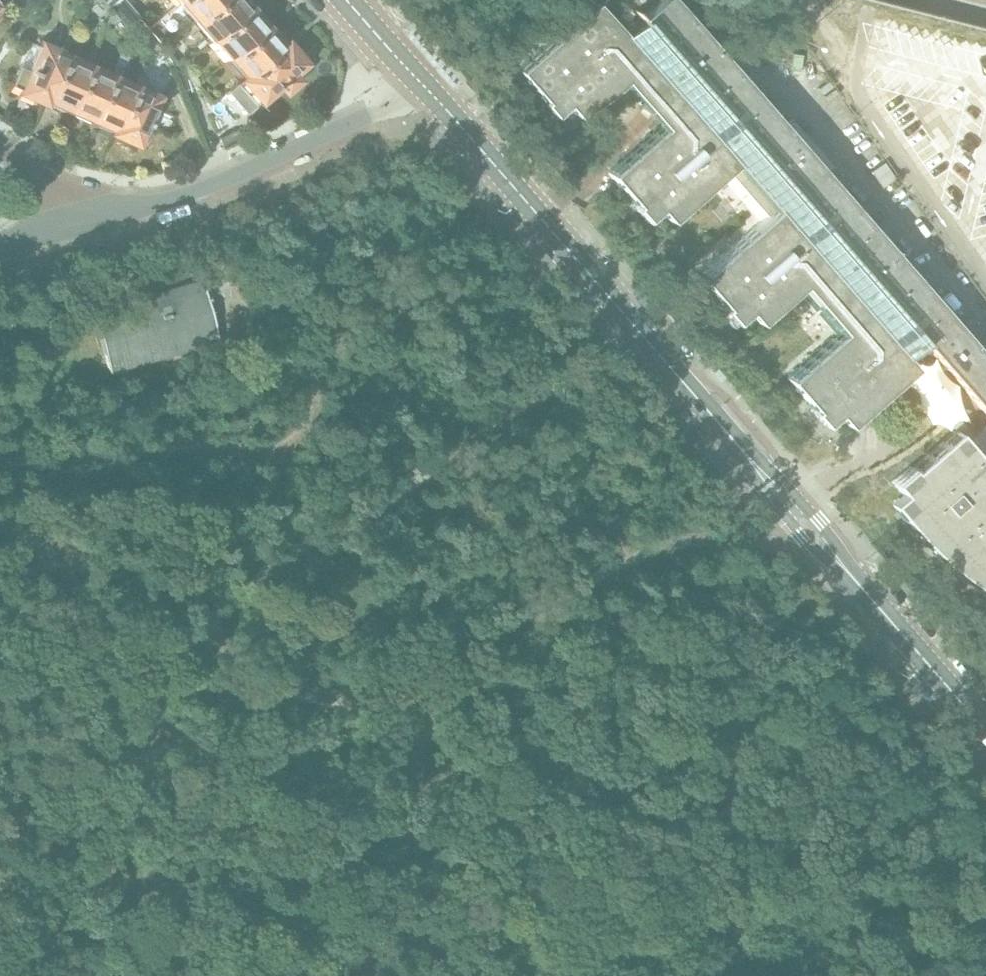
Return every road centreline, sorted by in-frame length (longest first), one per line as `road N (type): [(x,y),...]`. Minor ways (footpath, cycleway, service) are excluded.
road 1 (residential): [(985,731),(421,85)]
road 2 (residential): [(421,85),(197,191),(82,227)]

